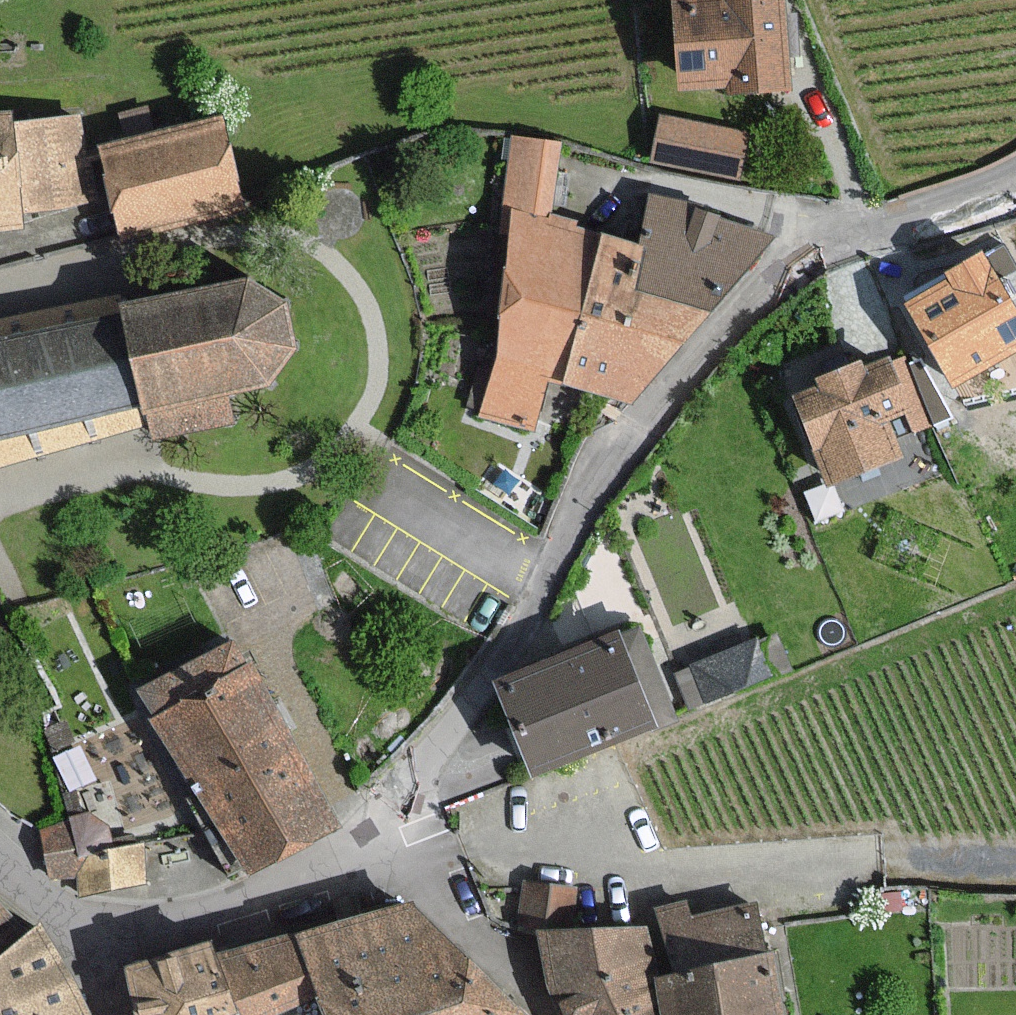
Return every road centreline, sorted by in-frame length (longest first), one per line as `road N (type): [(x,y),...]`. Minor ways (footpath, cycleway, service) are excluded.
road 1 (residential): [(378,819),(478,691),(636,437),(734,312),(801,252),(1015,179)]
road 2 (track): [(1015,853),(633,869),(466,847),(413,864)]
road 3 (residential): [(378,819),(269,896),(148,926),(100,951)]
road 4 (residential): [(541,1014),(378,819)]
road 5 (residential): [(100,951),(71,914),(0,868)]

